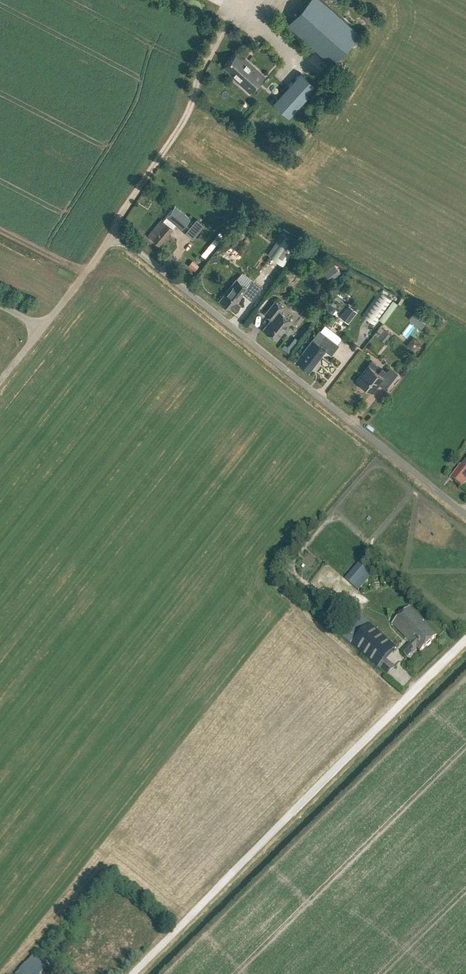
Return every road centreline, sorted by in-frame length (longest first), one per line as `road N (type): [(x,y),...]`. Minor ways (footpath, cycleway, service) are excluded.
road 1 (unclassified): [(465,513),(115,234),(0,381)]
road 2 (track): [(465,642),(131,973)]

